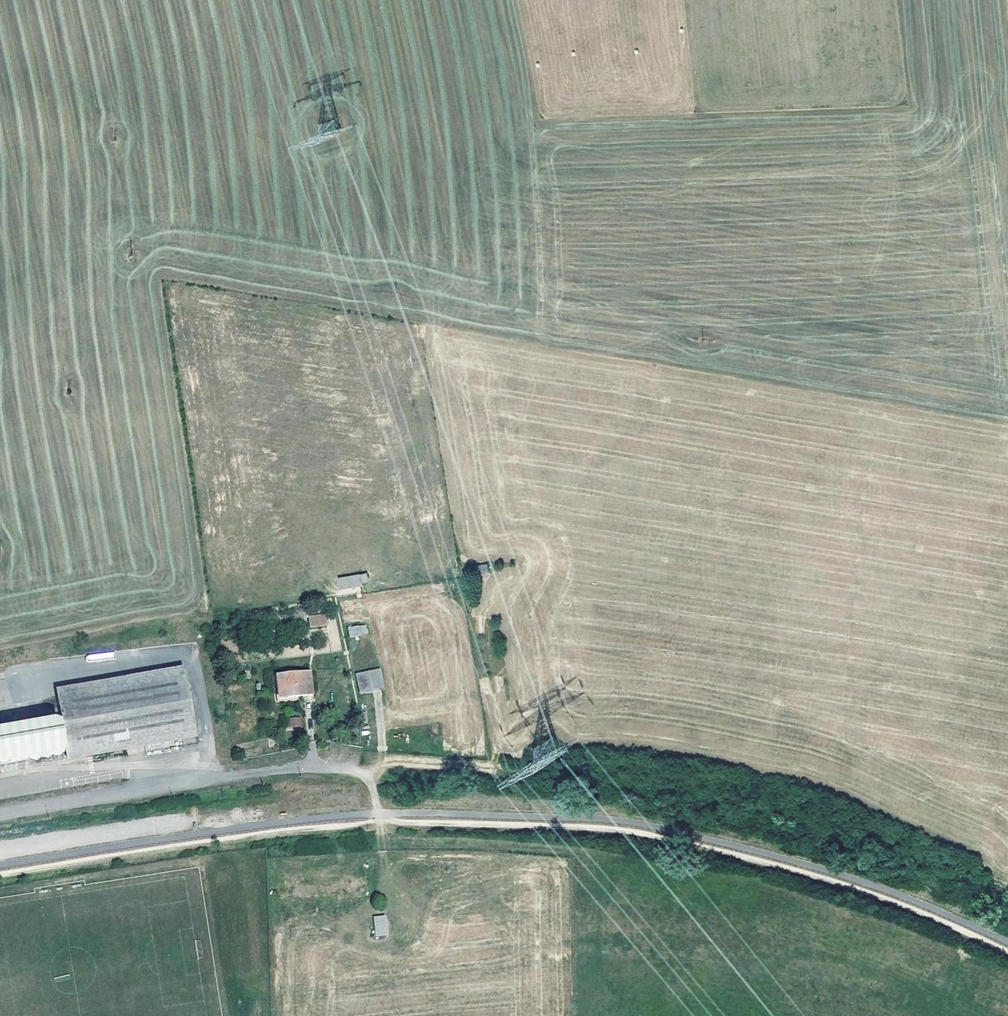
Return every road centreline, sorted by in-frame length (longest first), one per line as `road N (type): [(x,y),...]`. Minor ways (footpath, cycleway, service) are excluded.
road 1 (track): [(397,771),(664,788),(819,825),(1007,896)]
road 2 (residential): [(0,815),(279,769),(397,771)]

